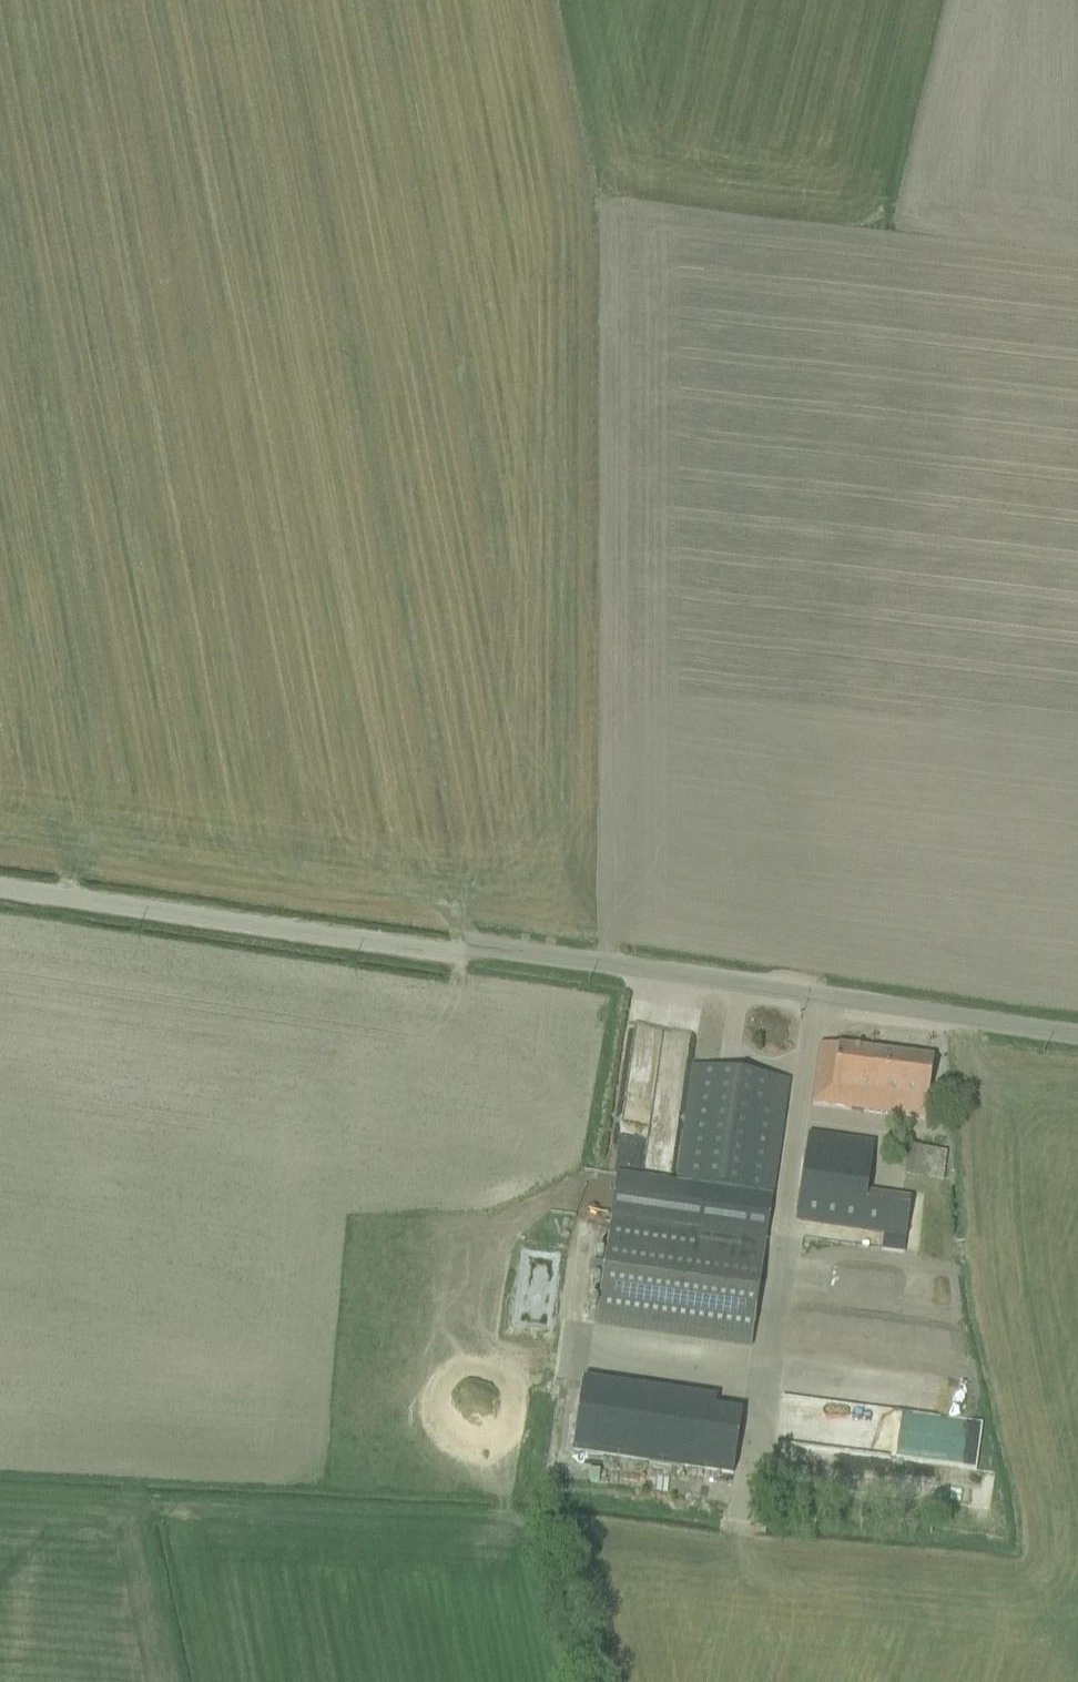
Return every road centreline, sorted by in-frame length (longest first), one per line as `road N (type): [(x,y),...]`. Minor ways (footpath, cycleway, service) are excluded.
road 1 (unclassified): [(0,880),(1077,1036)]

